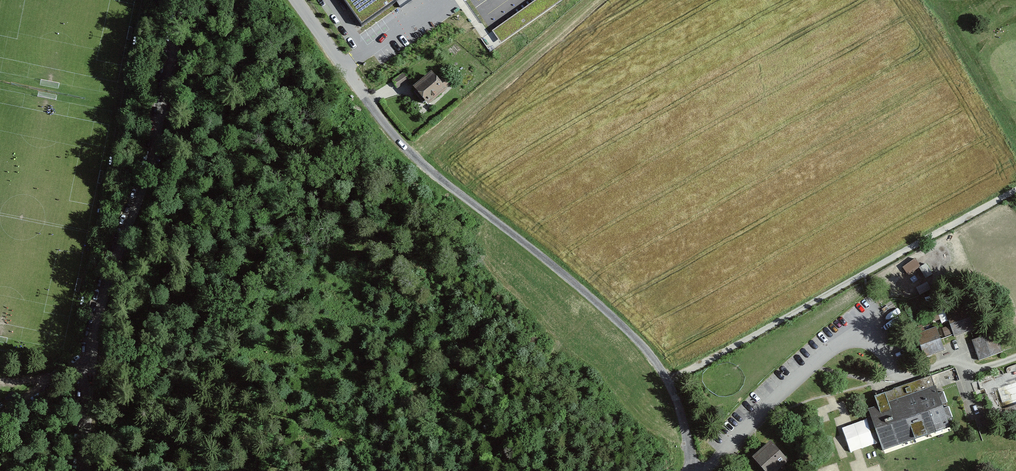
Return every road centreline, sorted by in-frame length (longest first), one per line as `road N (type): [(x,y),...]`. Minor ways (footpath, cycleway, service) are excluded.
road 1 (unclassified): [(689,470),(690,447),(670,383),(646,349),(411,153),(299,0)]
road 2 (tertiary): [(182,0),(173,60),(93,344),(77,470)]
road 3 (track): [(670,383),(1015,191)]

